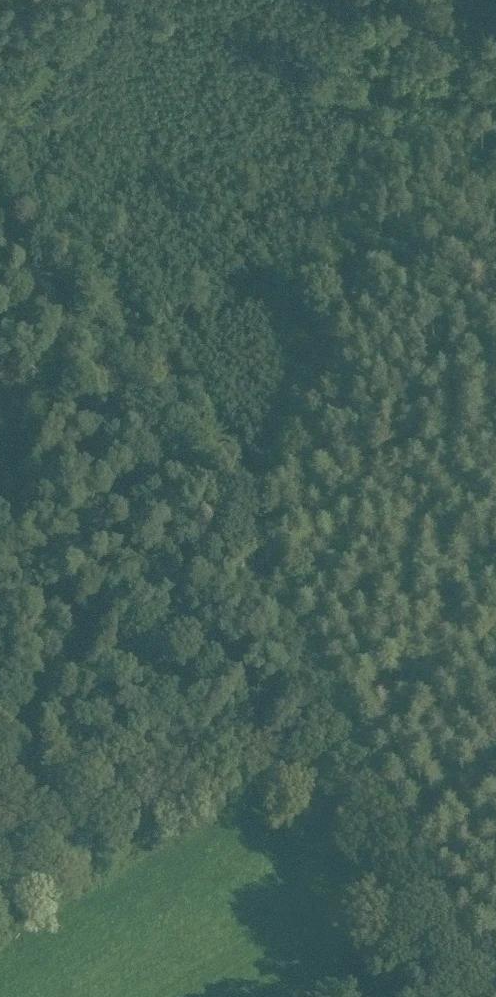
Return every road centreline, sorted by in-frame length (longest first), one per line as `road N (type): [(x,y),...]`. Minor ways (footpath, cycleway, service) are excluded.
road 1 (track): [(470,996),(437,957),(314,661),(47,249),(0,189)]

